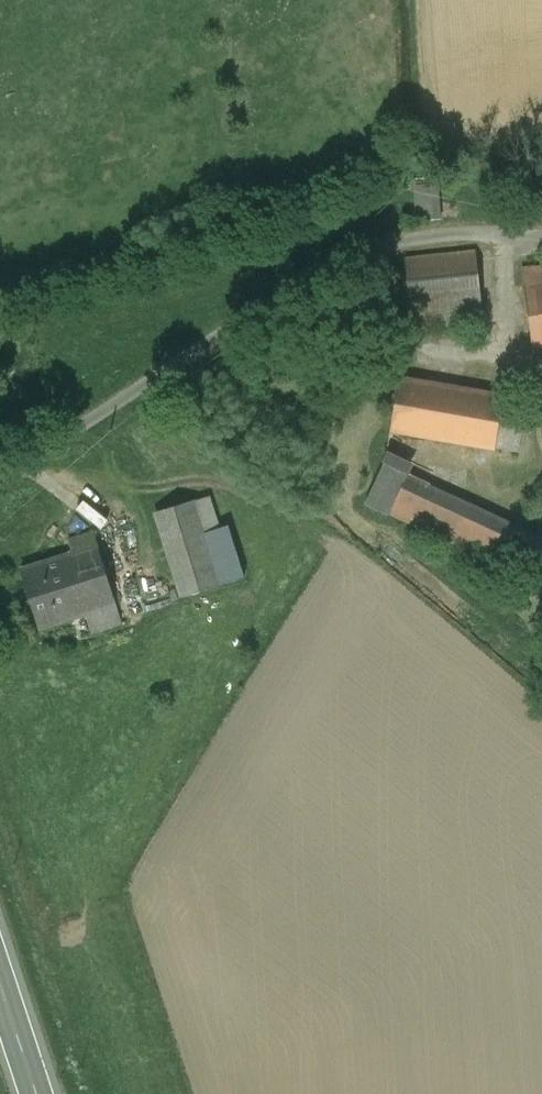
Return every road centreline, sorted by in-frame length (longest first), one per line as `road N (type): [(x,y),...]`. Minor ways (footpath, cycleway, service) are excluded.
road 1 (primary): [(37,1093),(0,977)]

